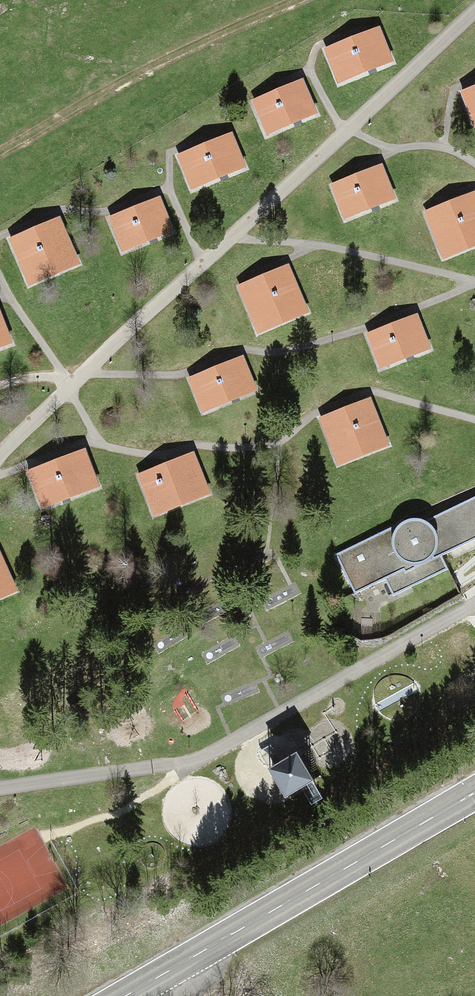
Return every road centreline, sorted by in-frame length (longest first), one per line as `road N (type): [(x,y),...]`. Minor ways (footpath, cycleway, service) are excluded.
road 1 (residential): [(0,457),(474,9)]
road 2 (primary): [(474,791),(128,995)]
road 3 (track): [(315,0),(0,156)]
road 4 (residential): [(187,763),(0,789)]

